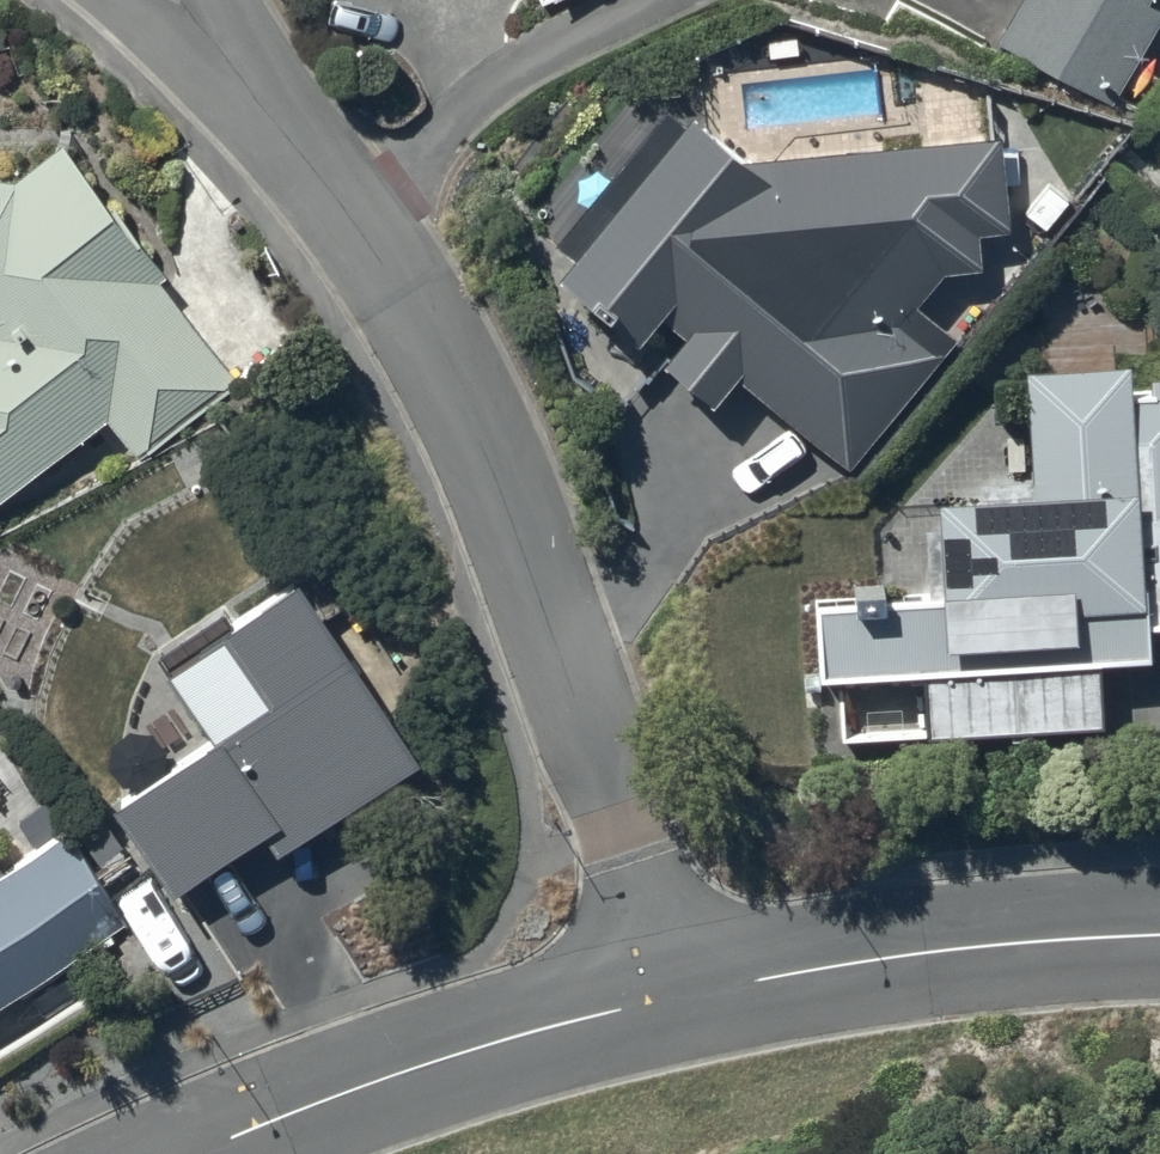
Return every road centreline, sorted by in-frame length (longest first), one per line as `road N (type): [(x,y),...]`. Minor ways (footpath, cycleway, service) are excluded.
road 1 (residential): [(670,997),(516,515),(476,423),(368,237),(277,125)]
road 2 (residential): [(197,1153),(508,1039),(670,997)]
road 3 (residential): [(670,997),(920,953),(1159,935)]
road 4 (residential): [(277,125),(125,0)]
road 5 (residential): [(226,0),(277,125)]

